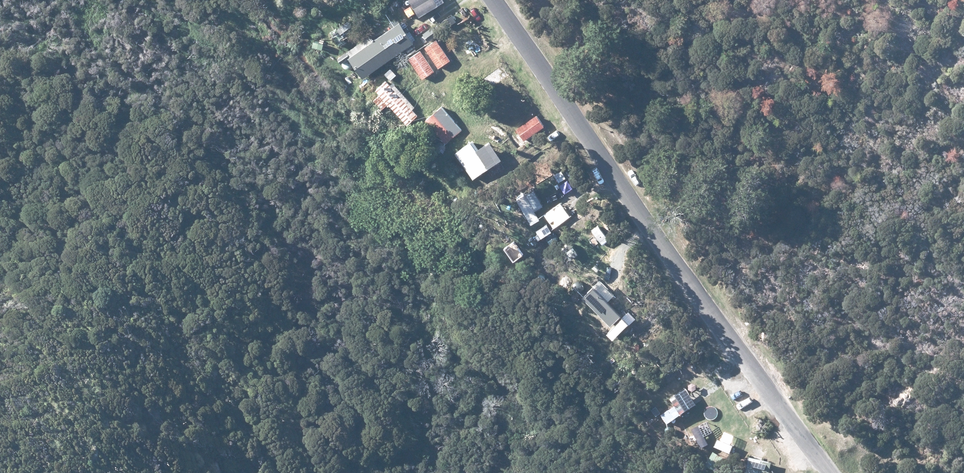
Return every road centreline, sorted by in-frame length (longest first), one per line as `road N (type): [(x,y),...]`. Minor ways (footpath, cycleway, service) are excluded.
road 1 (tertiary): [(839,472),(504,0)]

